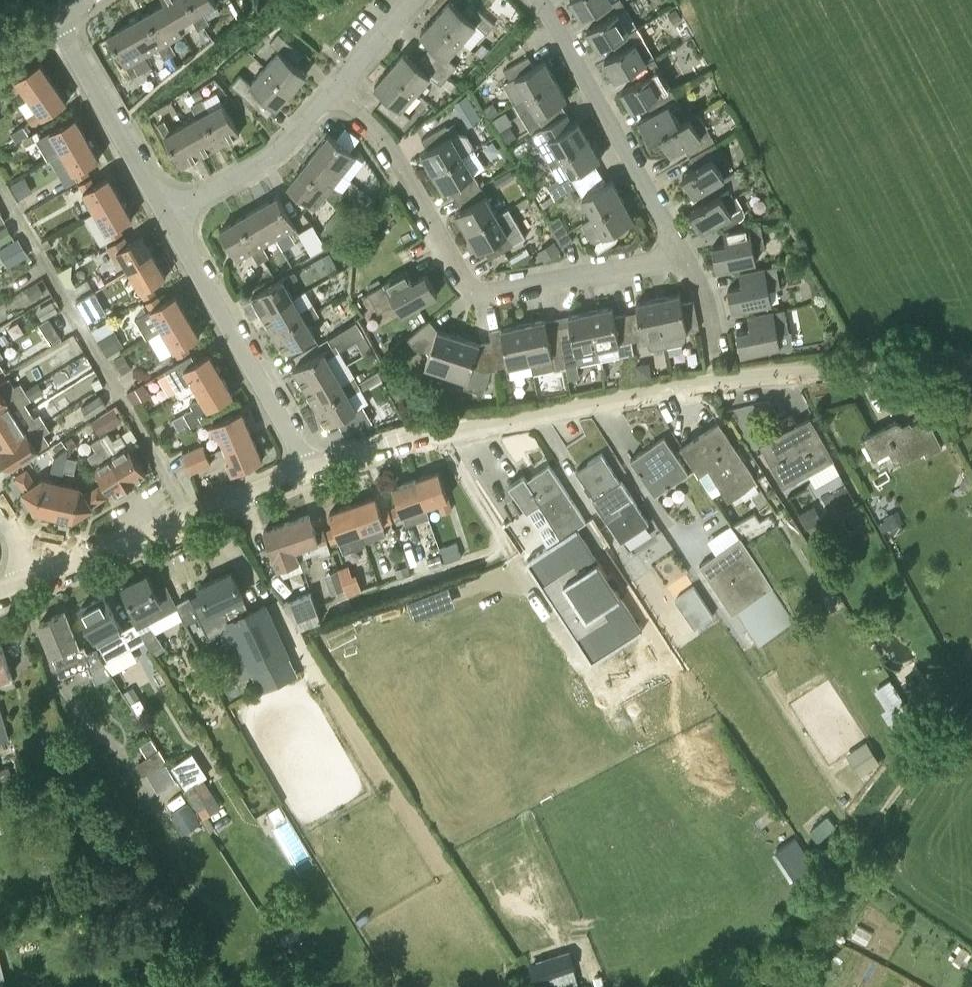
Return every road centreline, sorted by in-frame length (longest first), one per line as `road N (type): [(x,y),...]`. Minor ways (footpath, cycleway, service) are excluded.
road 1 (unclassified): [(308,467),(429,434),(713,382),(971,369)]
road 2 (residential): [(335,88),(386,141),(475,289),(685,255)]
road 3 (residential): [(685,255),(541,0)]
road 4 (residential): [(308,467),(167,214)]
road 5 (unclassified): [(42,576),(308,467)]
road 6 (residential): [(167,214),(56,15)]
road 7 (residential): [(167,214),(267,161),(335,88)]

